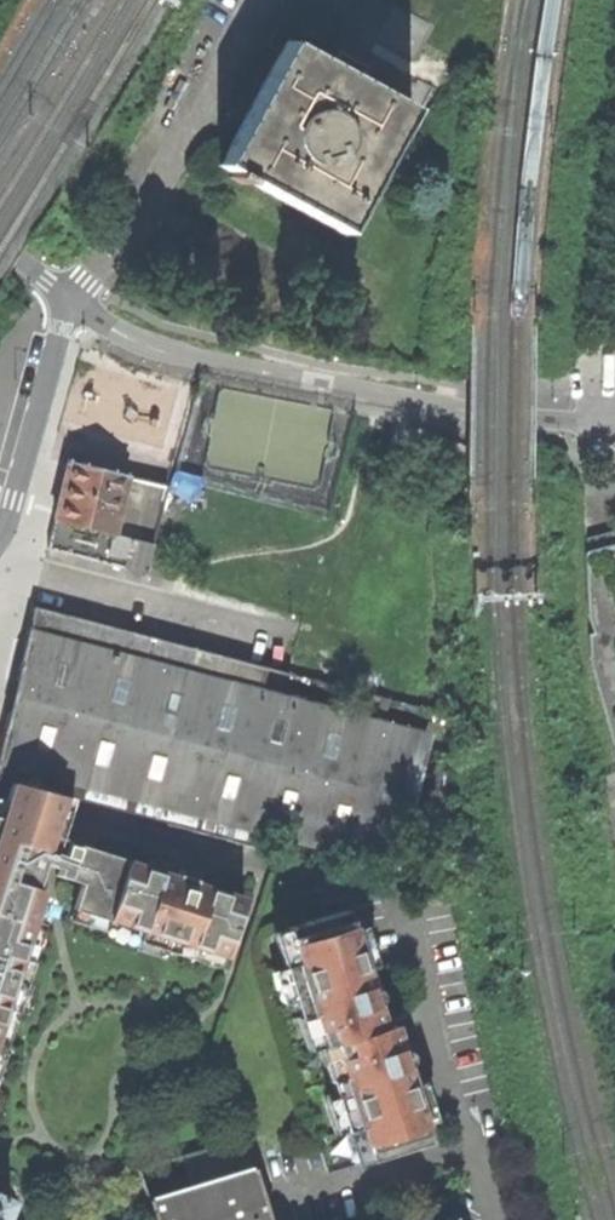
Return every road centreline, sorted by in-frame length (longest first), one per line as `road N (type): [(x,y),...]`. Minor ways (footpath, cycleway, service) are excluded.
road 1 (residential): [(72,300),(0,541)]

